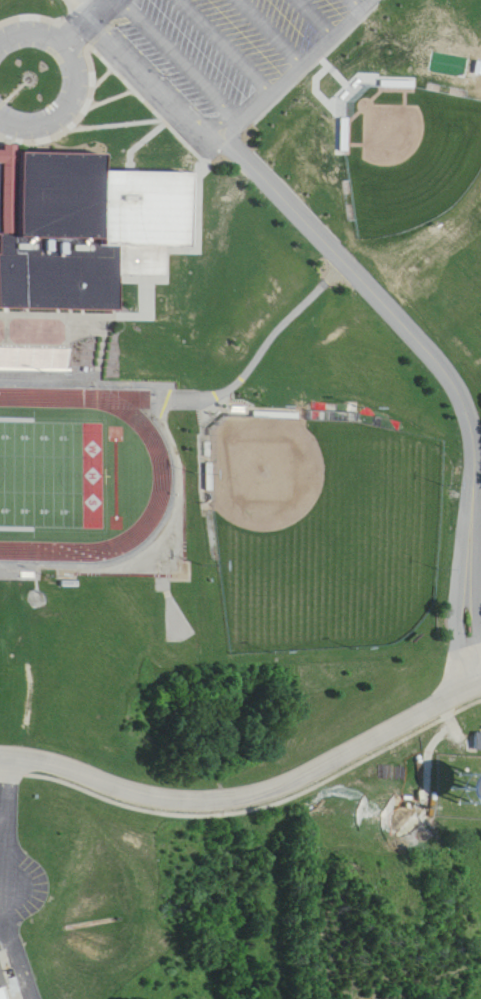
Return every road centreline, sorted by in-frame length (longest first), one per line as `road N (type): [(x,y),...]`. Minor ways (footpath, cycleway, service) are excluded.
road 1 (residential): [(0,746),(43,751),(130,783),(202,793),(244,788),(306,767),(480,677)]

